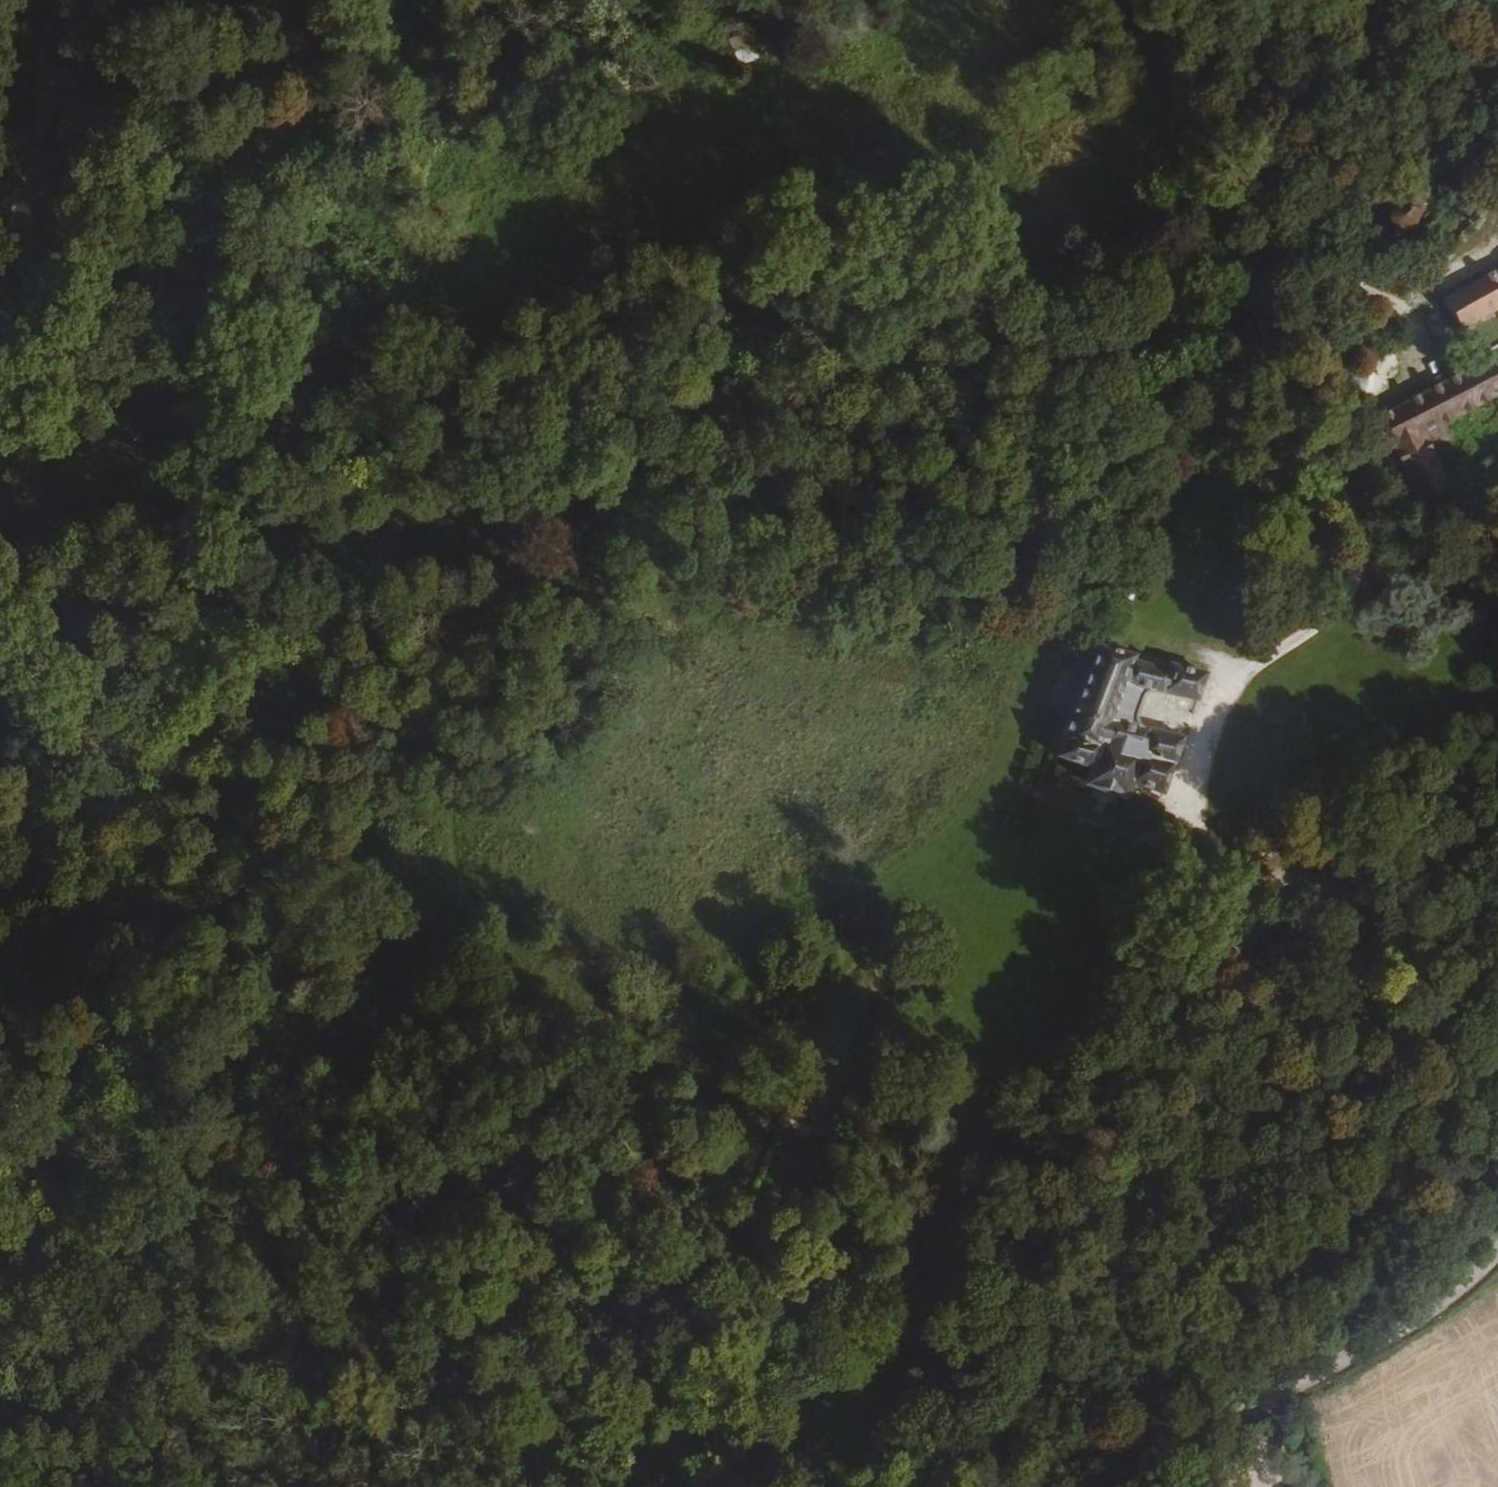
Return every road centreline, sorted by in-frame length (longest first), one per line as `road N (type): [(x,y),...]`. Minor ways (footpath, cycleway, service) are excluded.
road 1 (unclassified): [(1497,1261),(1114,1486)]

